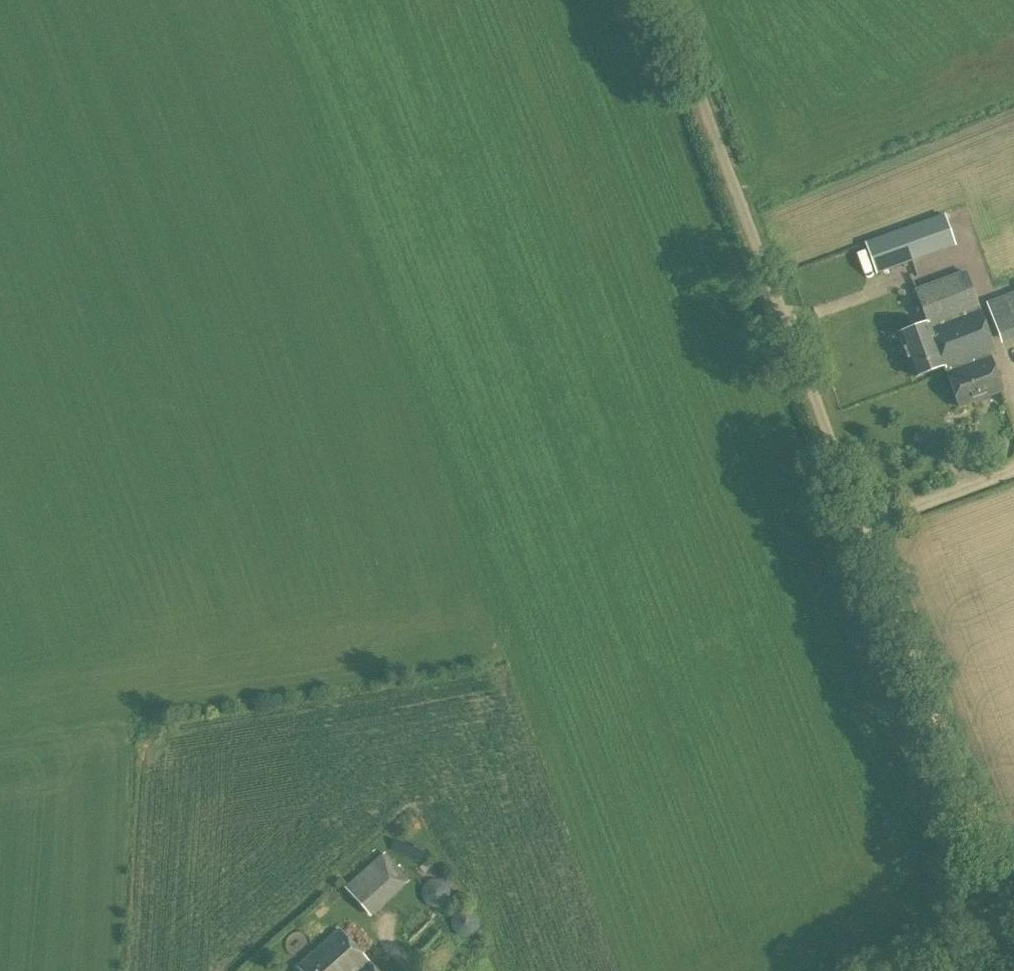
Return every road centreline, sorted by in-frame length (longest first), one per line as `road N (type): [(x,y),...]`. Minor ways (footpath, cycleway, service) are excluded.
road 1 (unclassified): [(1002,918),(667,0)]
road 2 (track): [(887,970),(1013,912)]

